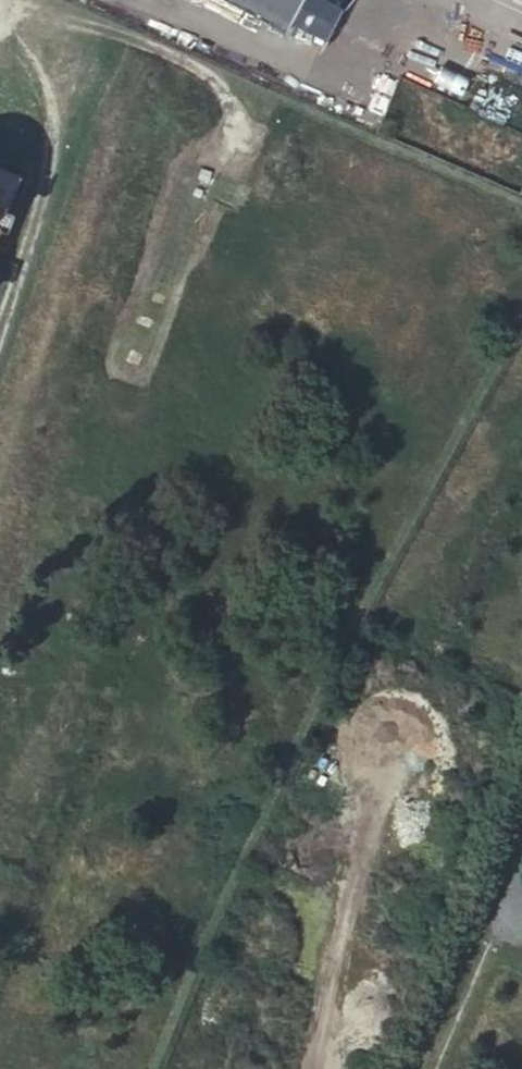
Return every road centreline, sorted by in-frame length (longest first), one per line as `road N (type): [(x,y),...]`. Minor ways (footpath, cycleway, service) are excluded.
road 1 (residential): [(415,1068),(521,833)]

